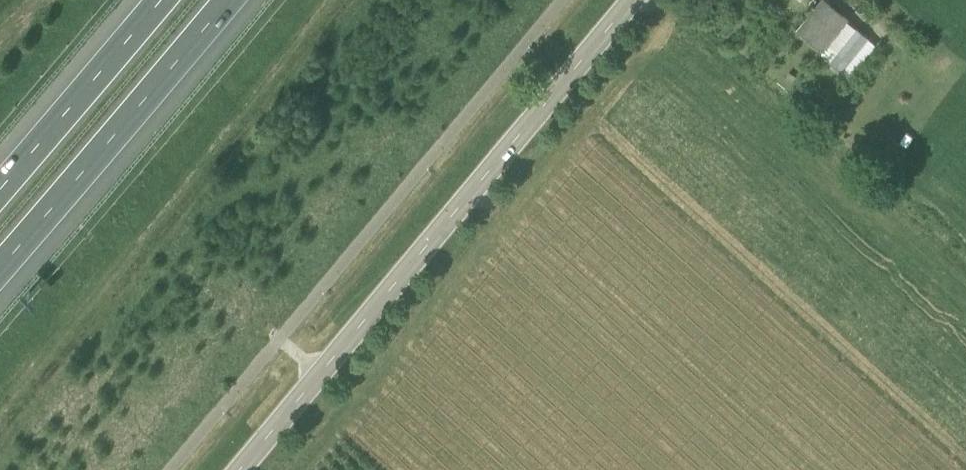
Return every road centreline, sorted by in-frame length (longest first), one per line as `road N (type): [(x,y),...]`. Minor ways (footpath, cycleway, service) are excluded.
road 1 (tertiary): [(239,469),(633,0)]
road 2 (motorway): [(0,269),(232,0)]
road 3 (motorway): [(154,0),(0,181)]

